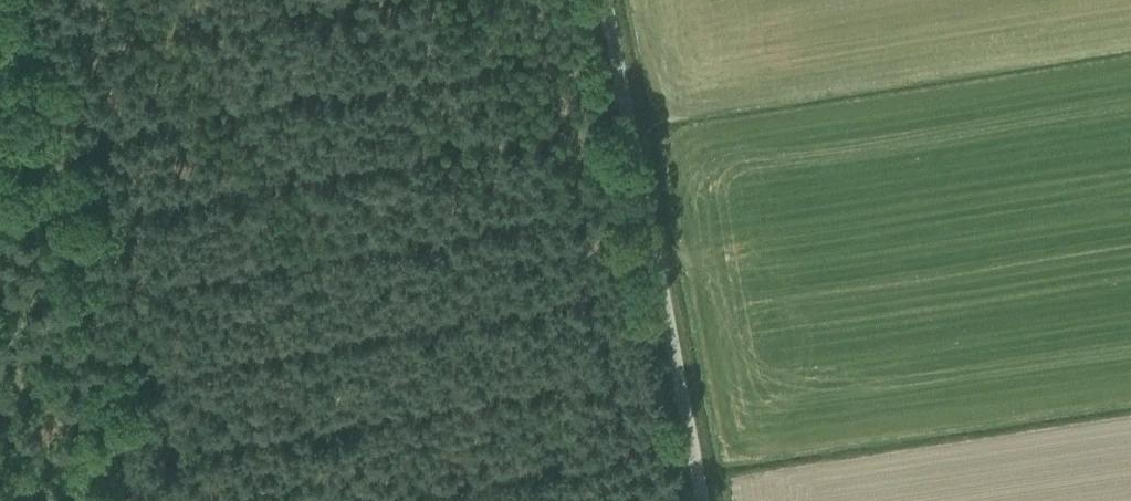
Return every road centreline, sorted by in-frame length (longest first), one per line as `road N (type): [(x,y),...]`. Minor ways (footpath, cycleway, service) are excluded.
road 1 (track): [(24,0),(124,500)]
road 2 (unclassified): [(720,500),(624,0)]

